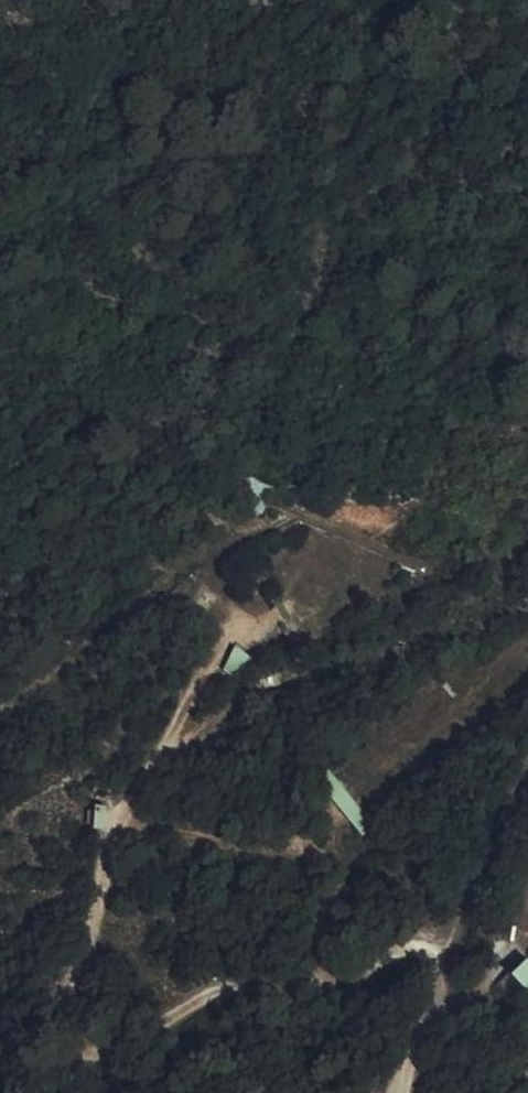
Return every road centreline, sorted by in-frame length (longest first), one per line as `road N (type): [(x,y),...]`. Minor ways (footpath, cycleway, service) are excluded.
road 1 (track): [(385,1092),(527,769)]

